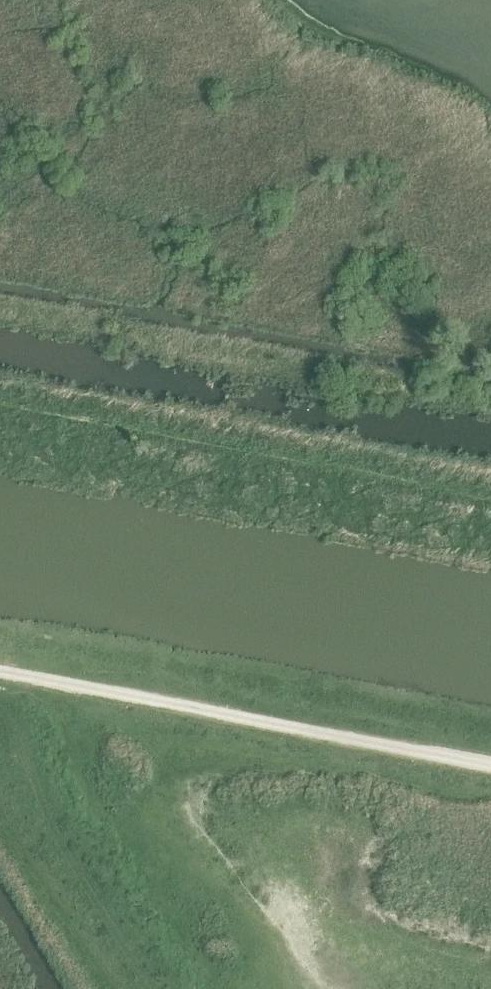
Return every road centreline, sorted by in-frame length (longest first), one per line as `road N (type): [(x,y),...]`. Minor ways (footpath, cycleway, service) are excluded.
road 1 (track): [(490,764),(0,670)]

